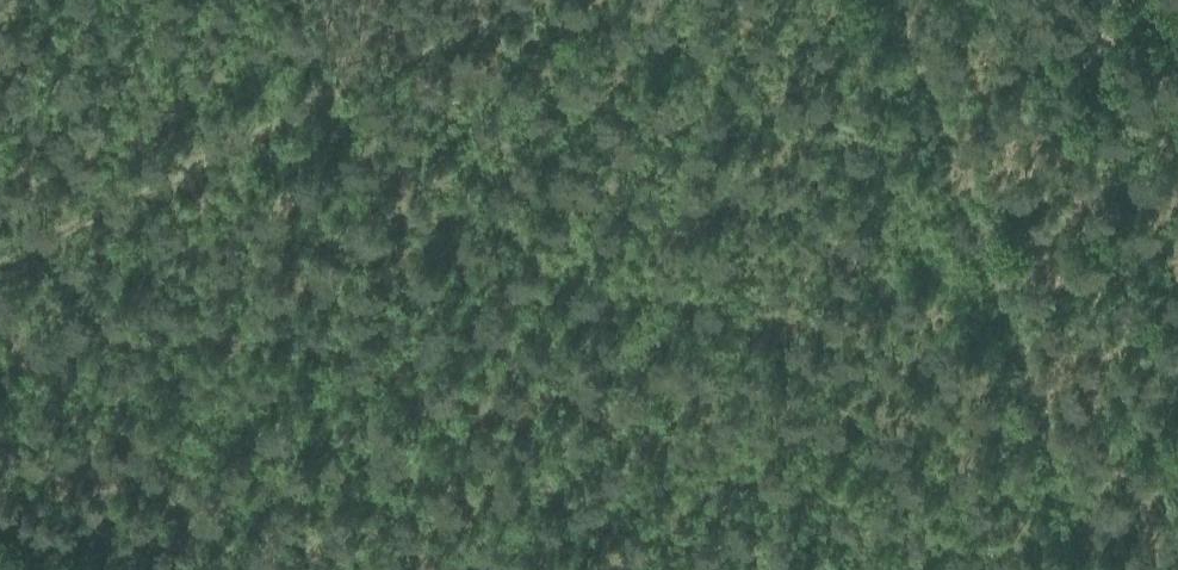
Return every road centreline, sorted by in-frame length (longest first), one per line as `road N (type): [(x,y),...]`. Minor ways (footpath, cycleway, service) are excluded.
road 1 (track): [(0,536),(119,569)]

